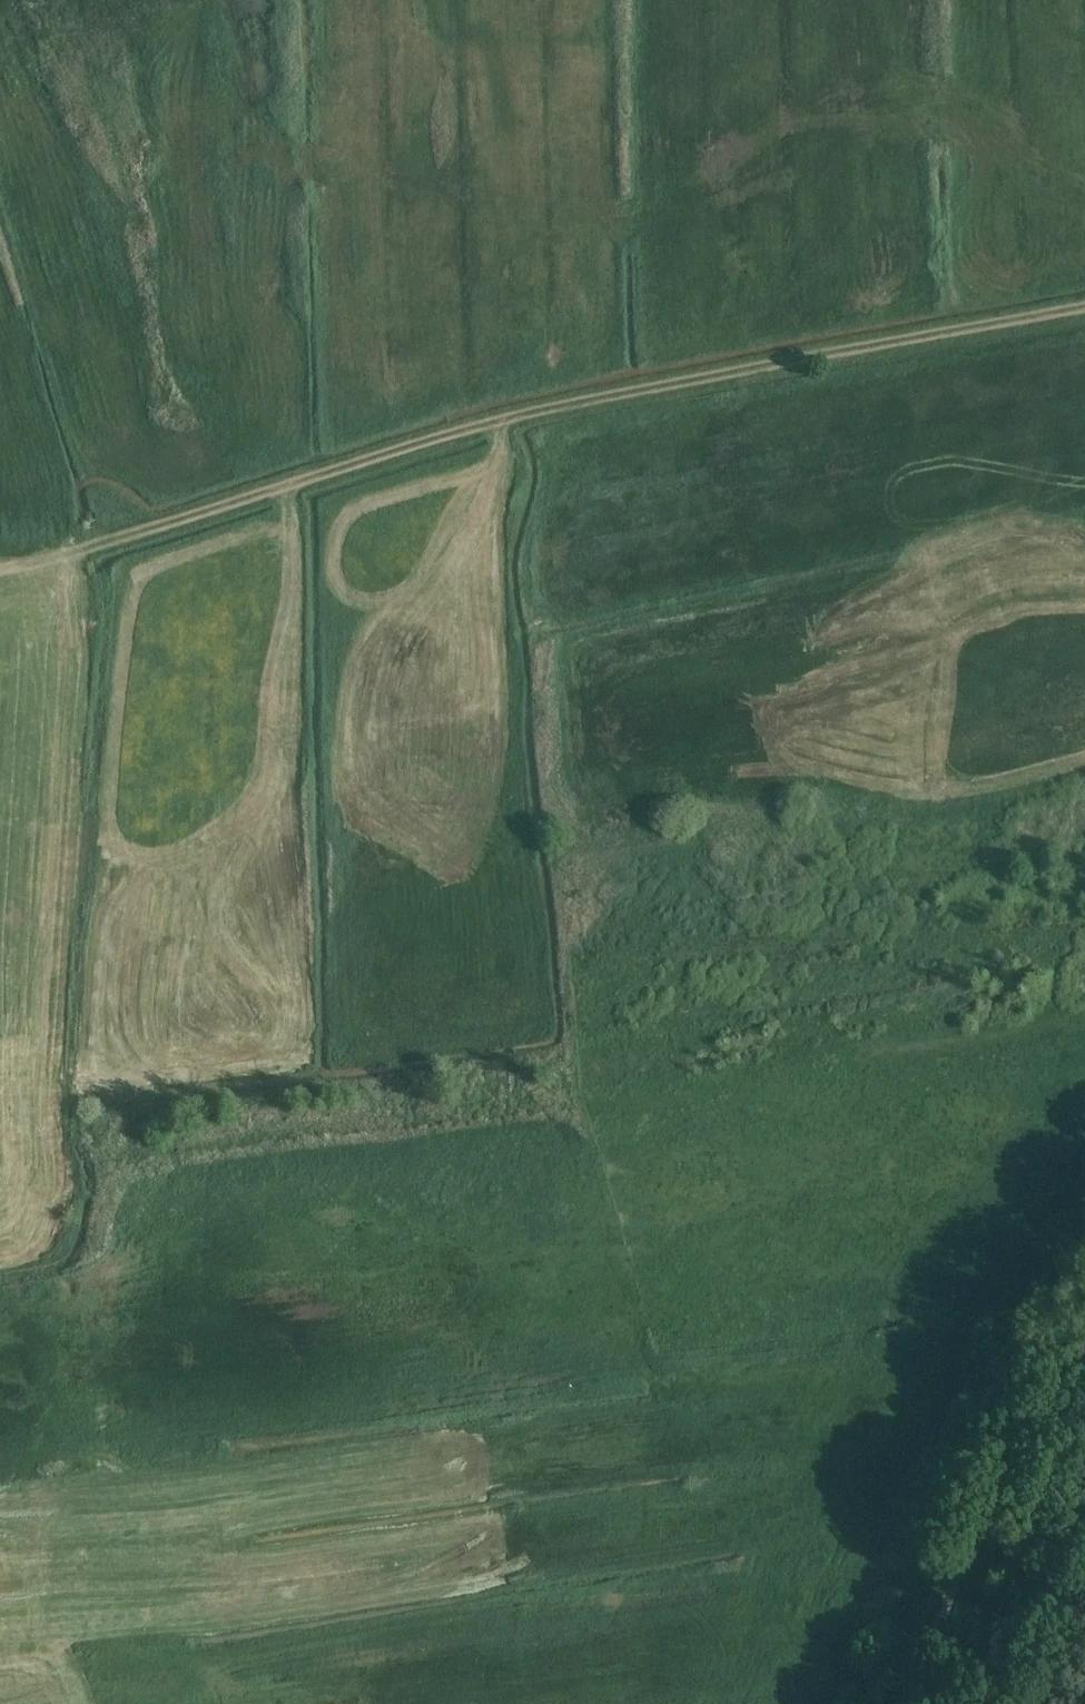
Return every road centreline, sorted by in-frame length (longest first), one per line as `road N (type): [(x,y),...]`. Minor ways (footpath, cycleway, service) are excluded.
road 1 (track): [(97,549),(481,427),(1084,315)]
road 2 (track): [(1084,1345),(987,1501),(910,1703)]

